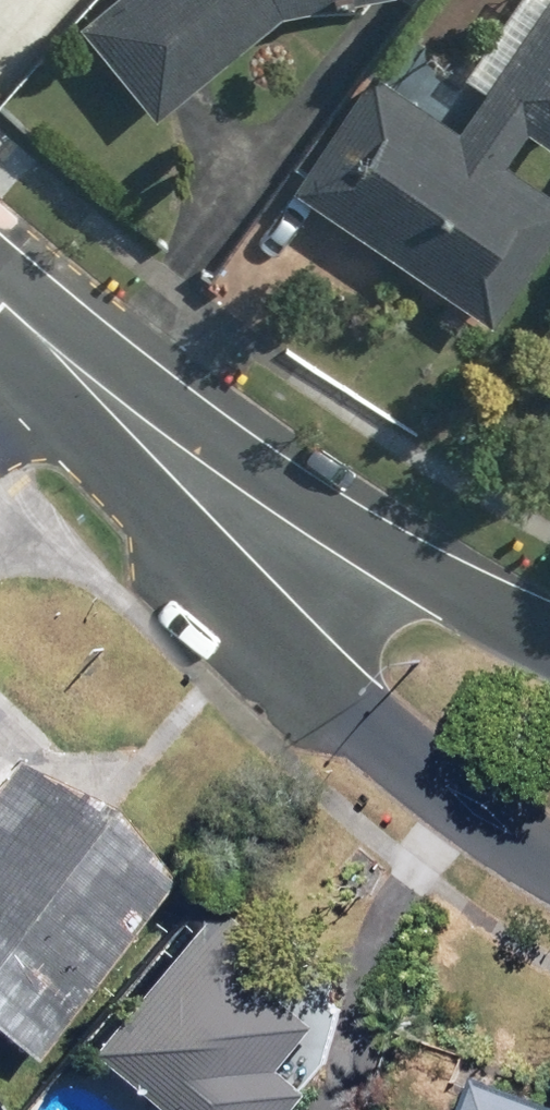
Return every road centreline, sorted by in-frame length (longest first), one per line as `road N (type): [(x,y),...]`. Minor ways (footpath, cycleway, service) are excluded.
road 1 (unclassified): [(549,863),(502,838),(359,729),(227,596),(139,439)]
road 2 (unclassified): [(139,439),(361,533),(549,638)]

